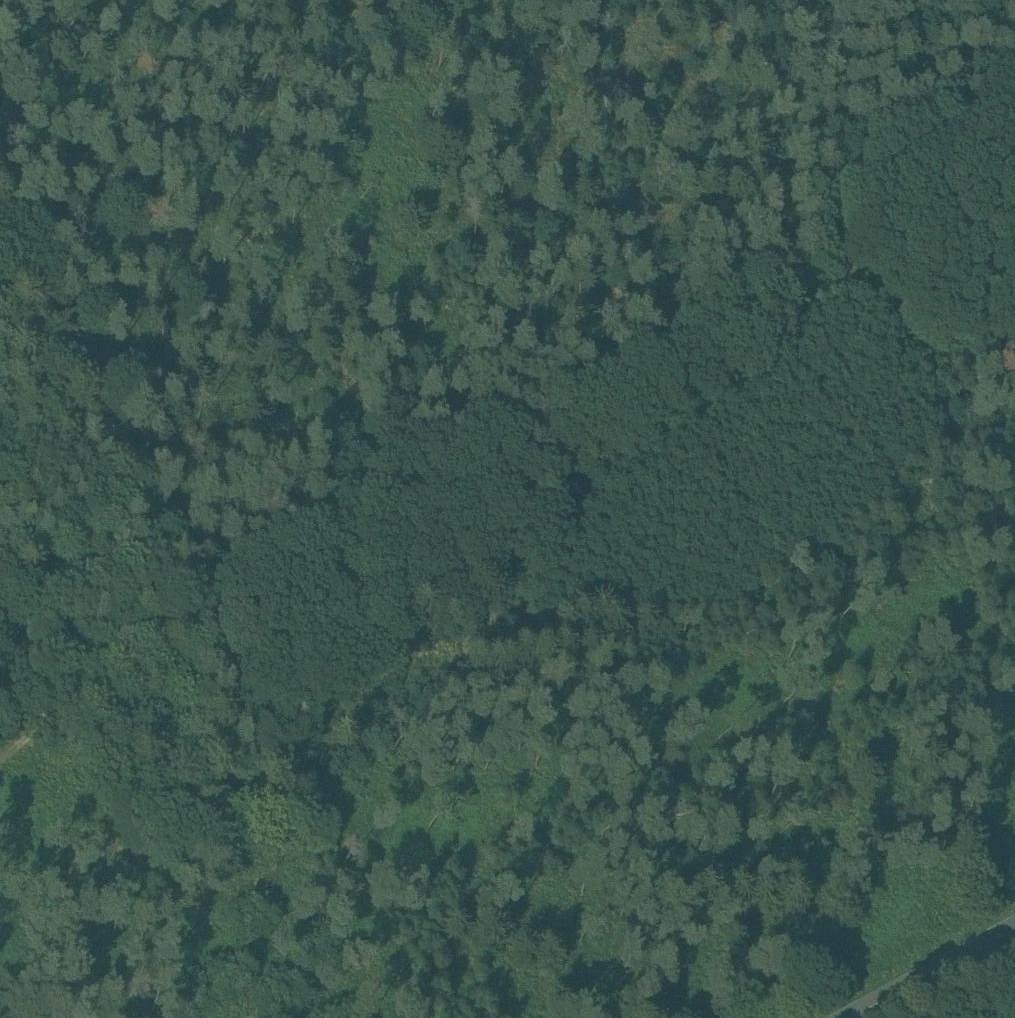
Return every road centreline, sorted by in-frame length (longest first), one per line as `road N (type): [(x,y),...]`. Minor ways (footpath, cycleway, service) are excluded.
road 1 (track): [(434,1017),(0,213)]
road 2 (secondary): [(842,1017),(1014,924)]

